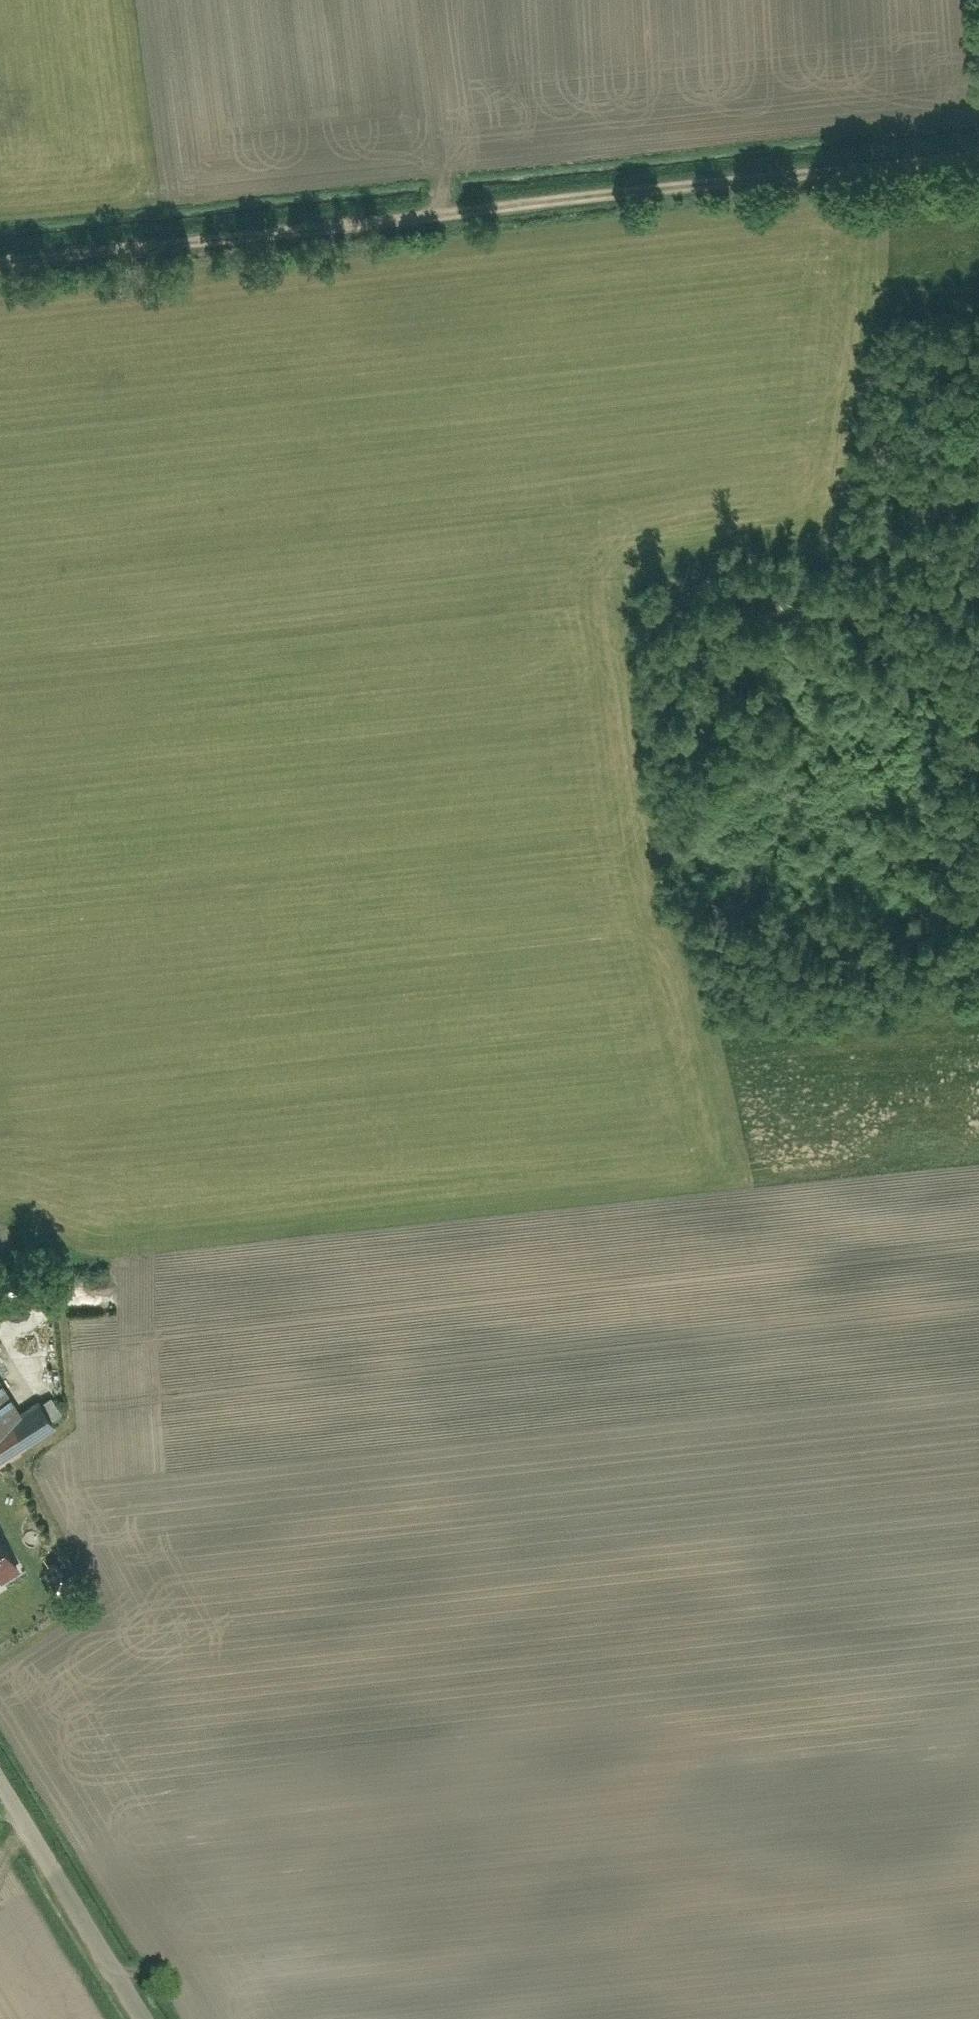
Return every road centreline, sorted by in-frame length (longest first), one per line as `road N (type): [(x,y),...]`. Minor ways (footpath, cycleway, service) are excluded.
road 1 (track): [(978,147),(0,256)]
road 2 (unclassified): [(0,1790),(140,2018)]

